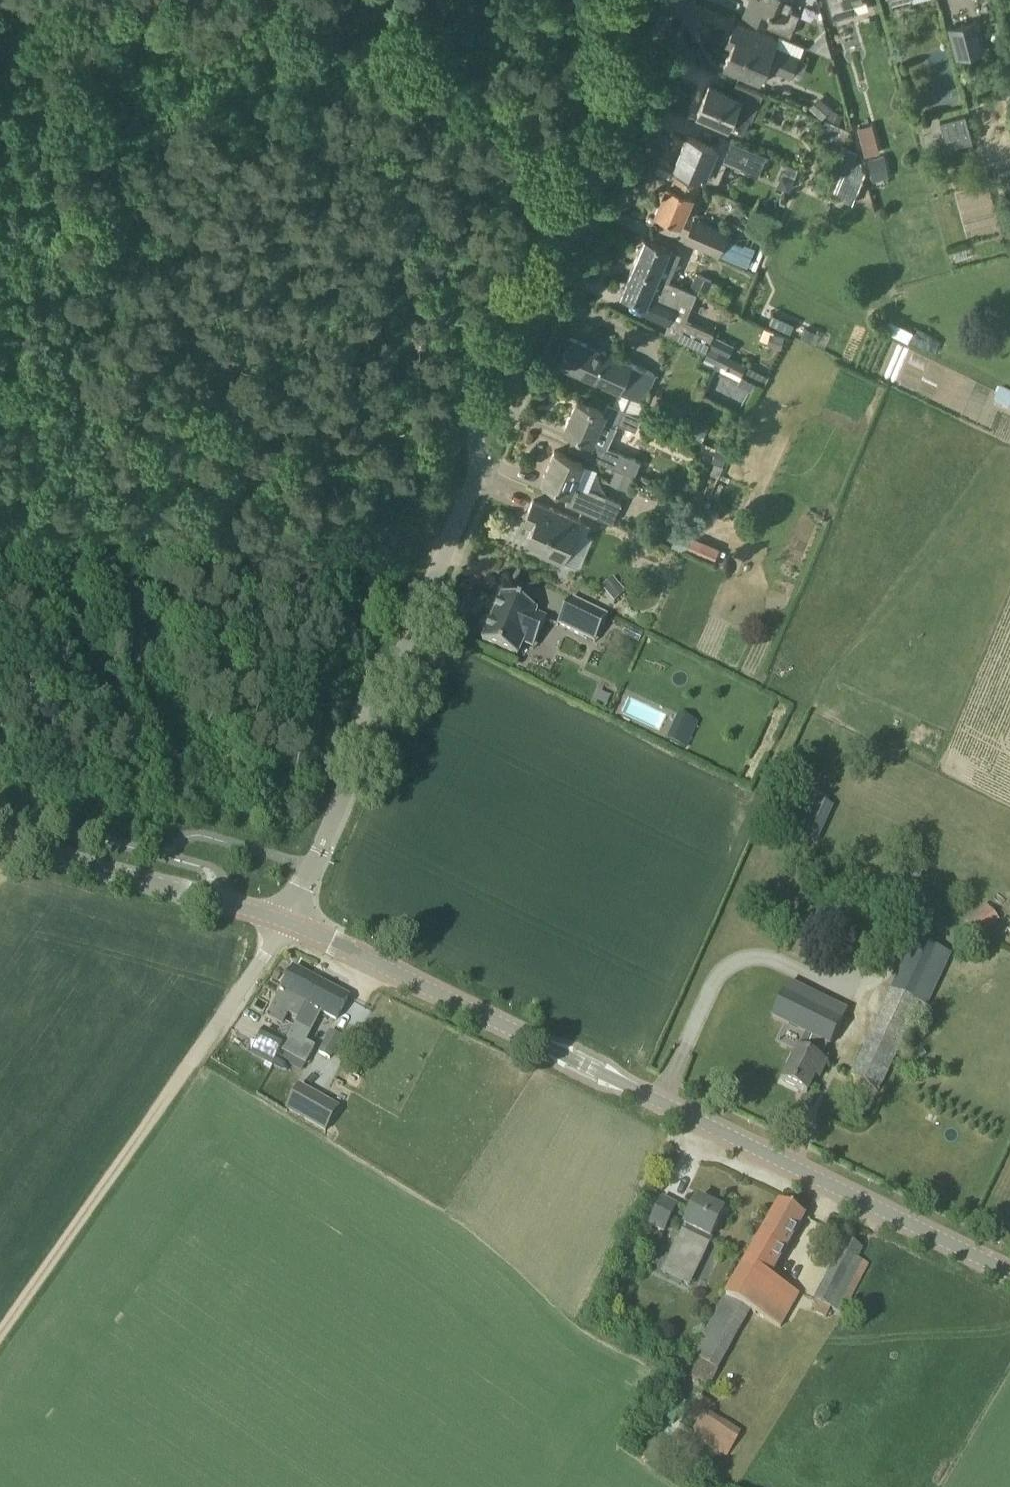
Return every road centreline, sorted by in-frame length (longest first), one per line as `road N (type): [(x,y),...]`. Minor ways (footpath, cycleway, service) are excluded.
road 1 (residential): [(288,923),(451,530),(461,454),(542,334),(684,0)]
road 2 (tertiary): [(1009,1272),(288,923)]
road 3 (track): [(12,88),(216,845)]
road 4 (track): [(0,1333),(288,923)]
road 5 (track): [(419,0),(12,88)]
road 6 (tertiary): [(288,923),(0,843)]

